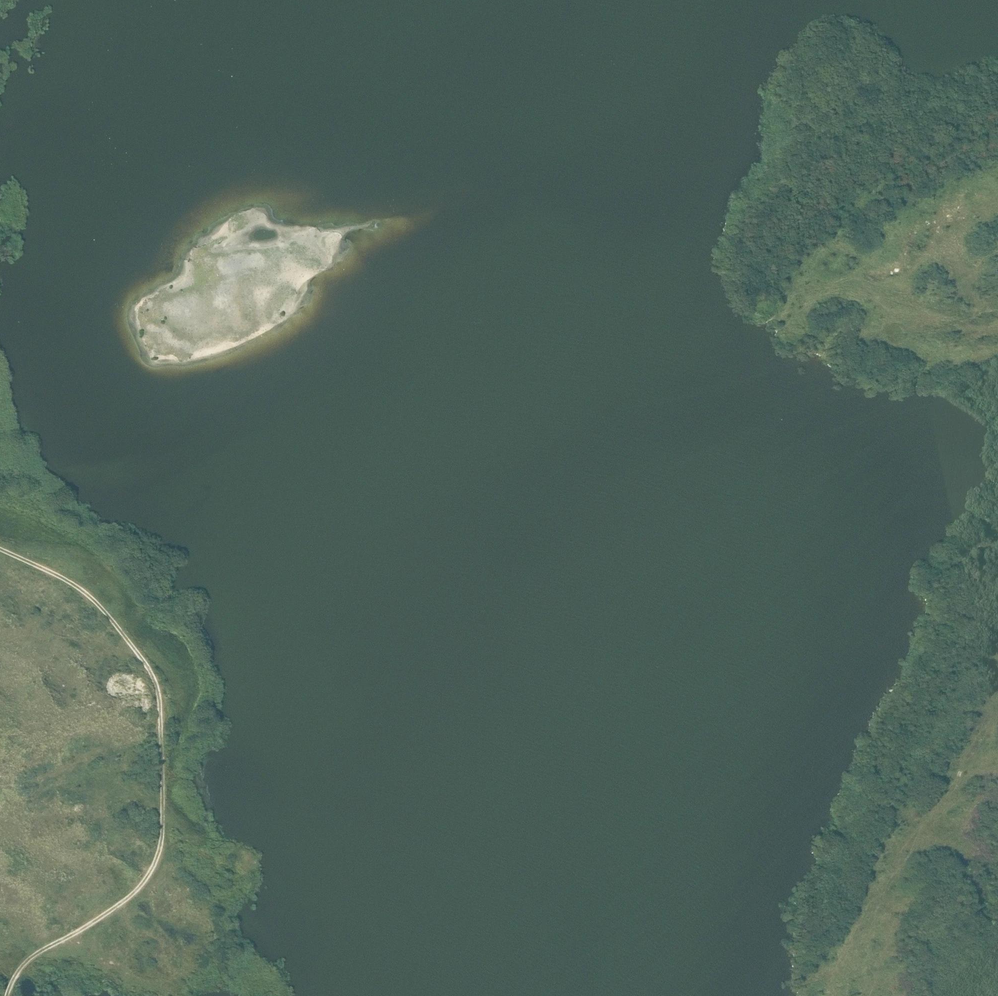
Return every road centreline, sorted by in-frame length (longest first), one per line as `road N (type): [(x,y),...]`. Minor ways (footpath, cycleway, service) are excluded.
road 1 (track): [(8,995),(29,962),(139,892),(161,861),(164,778),(159,684),(133,645),(71,582),(0,552)]

